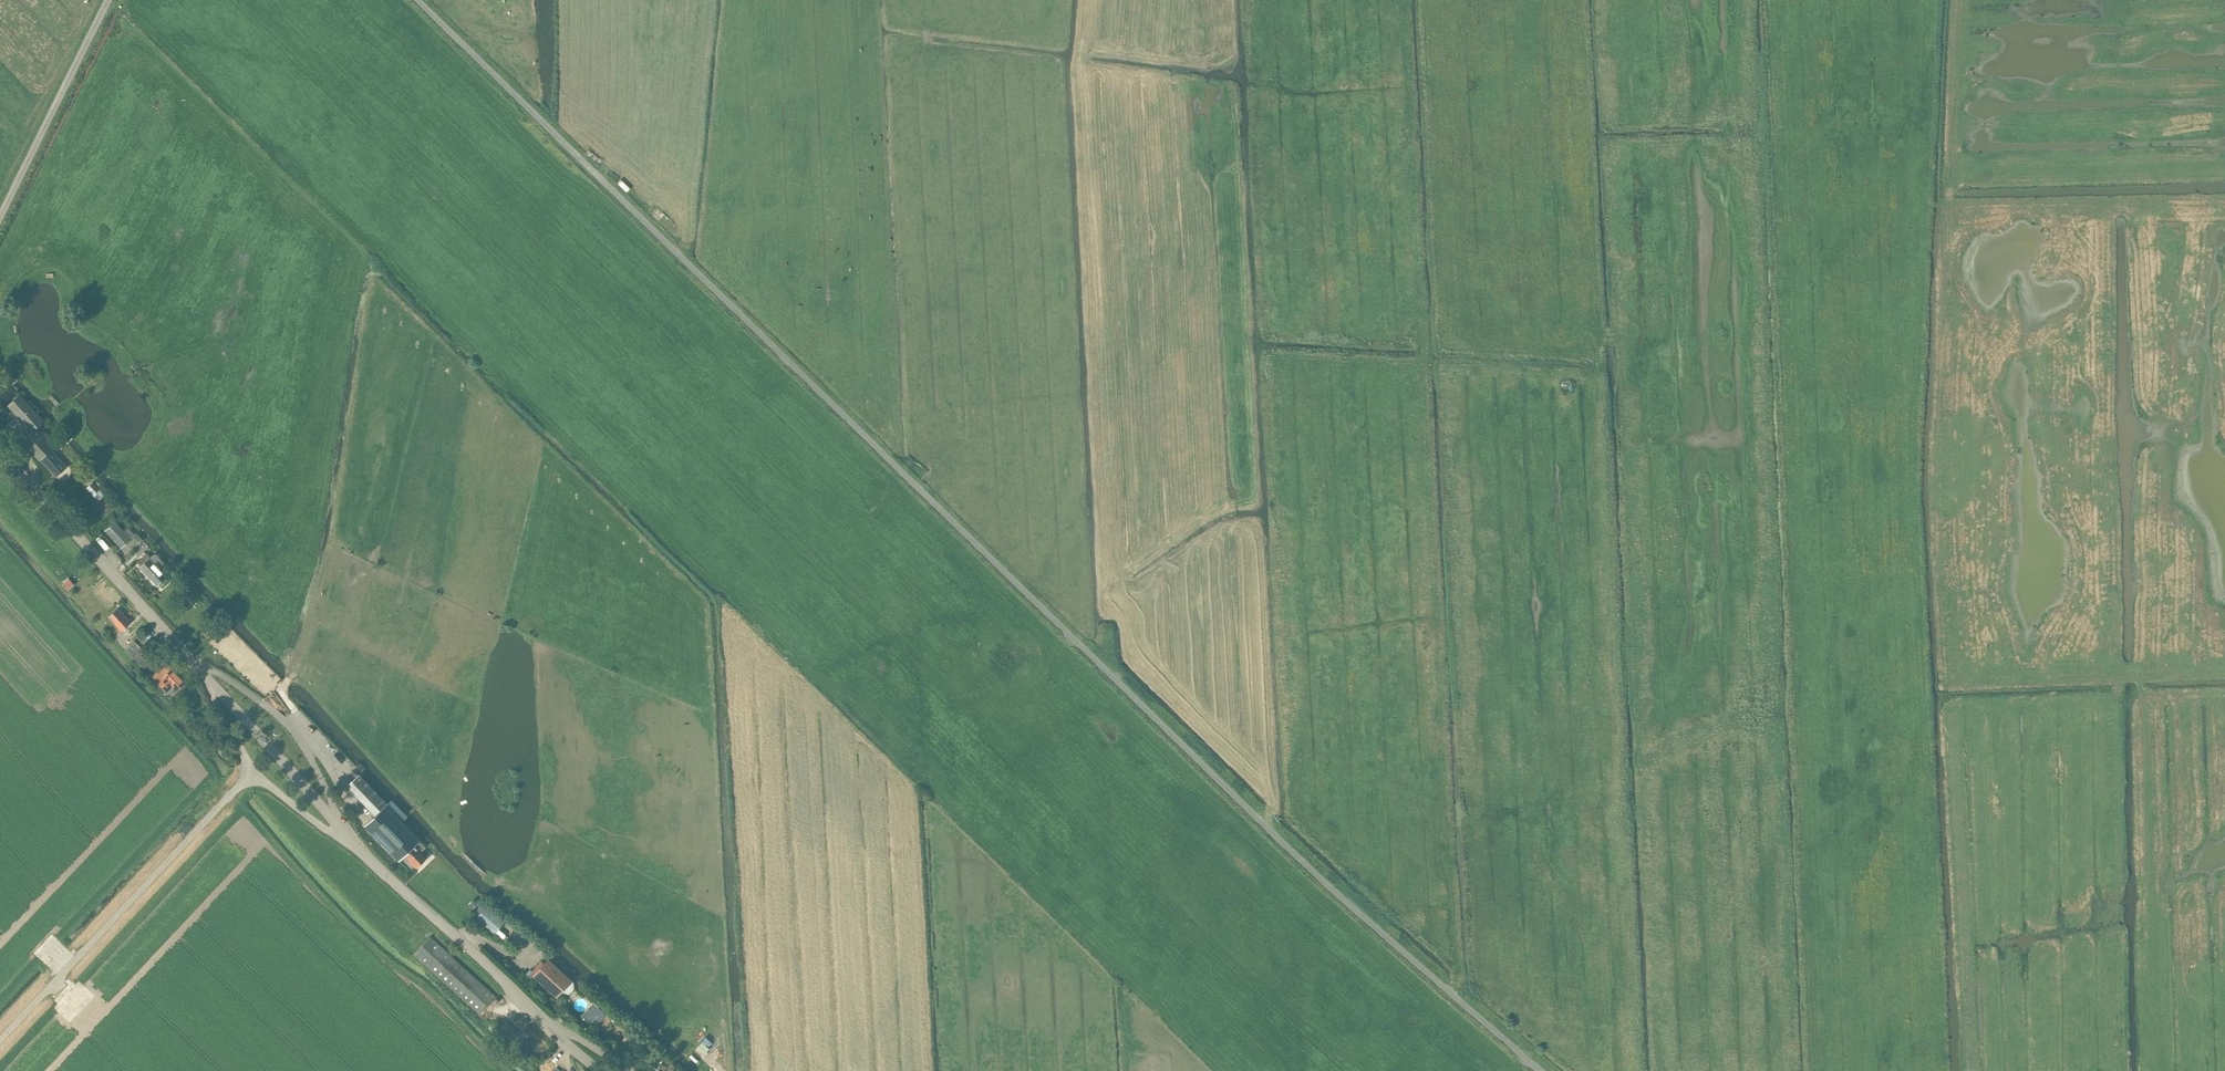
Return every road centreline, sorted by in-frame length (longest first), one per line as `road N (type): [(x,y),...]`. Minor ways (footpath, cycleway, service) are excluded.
road 1 (unclassified): [(0,1040),(252,772)]
road 2 (tertiary): [(0,450),(202,671)]
road 3 (tertiary): [(354,844),(555,1032)]
road 4 (tertiary): [(202,671),(354,844)]
road 5 (unclassified): [(354,844),(252,772)]

